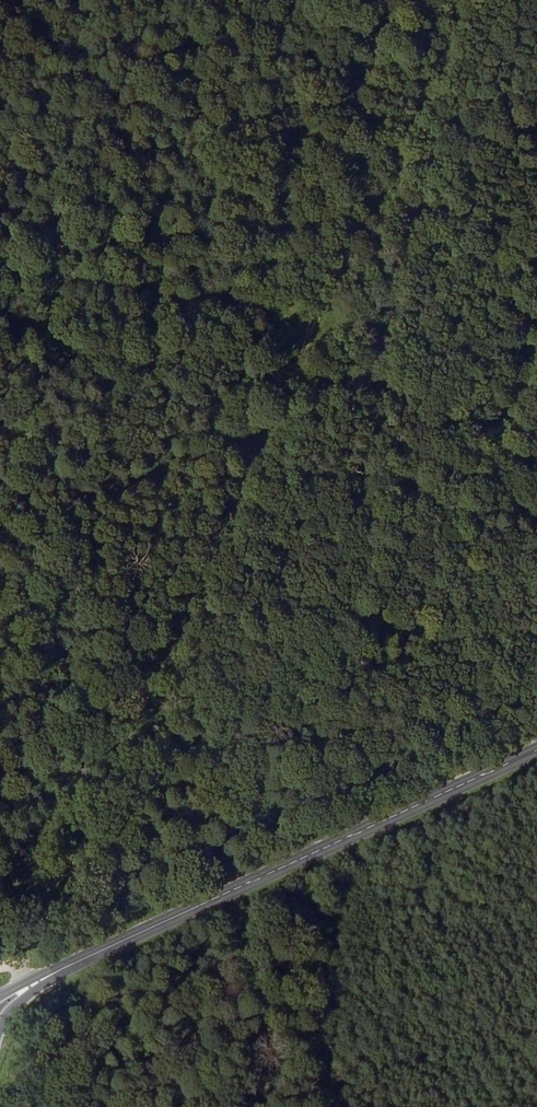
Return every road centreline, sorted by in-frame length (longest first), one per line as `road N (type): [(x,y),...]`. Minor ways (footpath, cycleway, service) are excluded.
road 1 (track): [(465,0),(51,880),(11,1001)]
road 2 (primary): [(0,1008),(536,747)]
road 3 (track): [(0,270),(536,361)]

